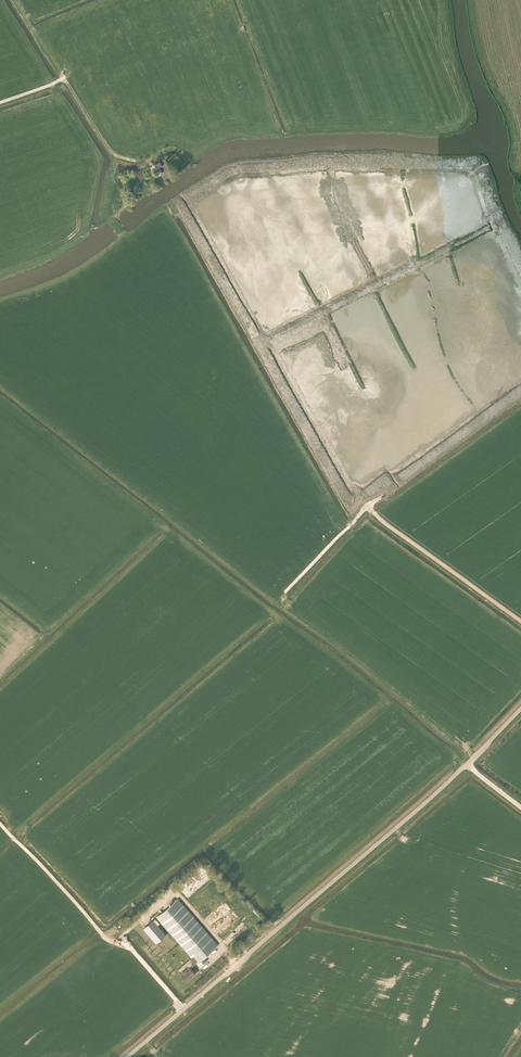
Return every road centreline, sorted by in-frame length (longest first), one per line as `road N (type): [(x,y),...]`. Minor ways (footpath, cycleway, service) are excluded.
road 1 (unclassified): [(127,1056),(466,765)]
road 2 (track): [(490,412),(382,496),(277,604)]
road 3 (unclassified): [(520,623),(369,508)]

